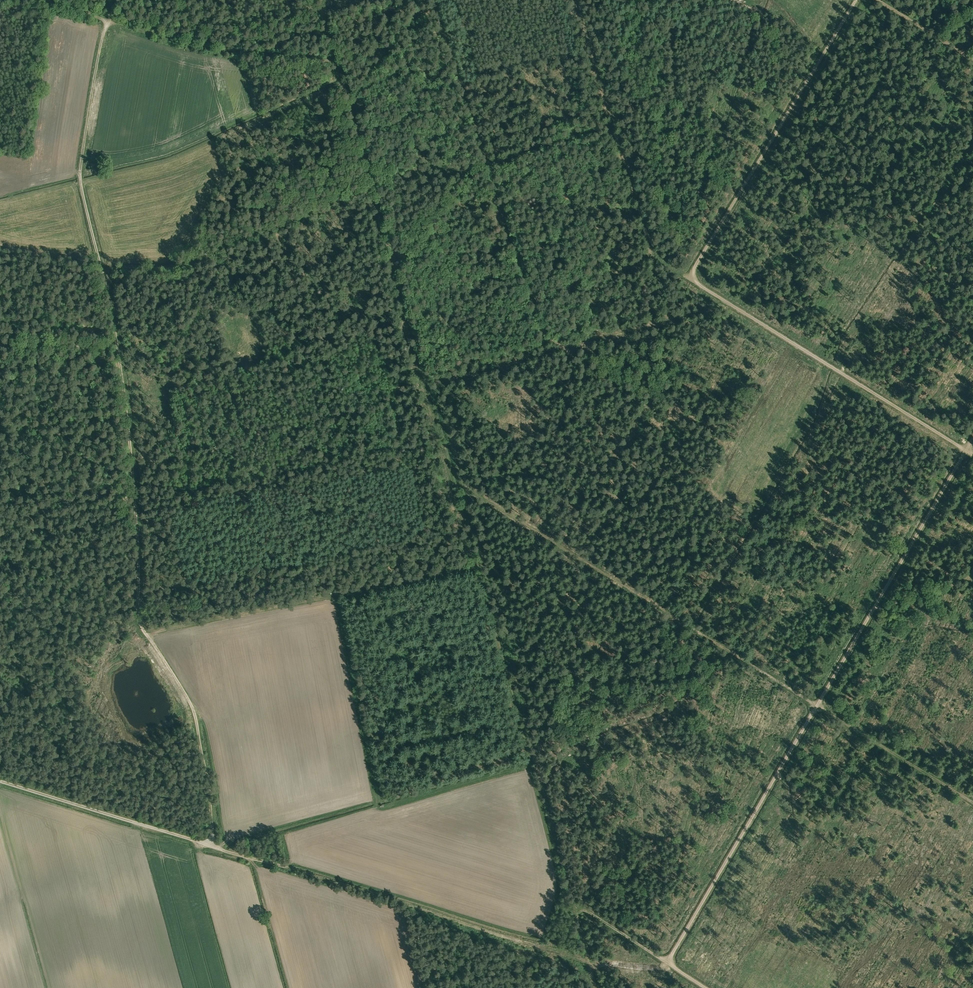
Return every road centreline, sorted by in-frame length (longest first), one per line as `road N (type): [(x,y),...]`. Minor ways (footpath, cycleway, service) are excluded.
road 1 (track): [(387,899),(209,844),(196,717),(137,613),(127,389),(80,175),(112,20)]
road 2 (track): [(144,631),(472,568),(371,184)]
road 3 (track): [(972,454),(694,277),(858,0)]
road 4 (track): [(972,803),(817,706),(972,439)]
road 5 (track): [(817,706),(667,961),(582,910),(576,917),(587,958)]
road 6 (track): [(112,20),(207,49),(325,61),(334,56),(324,18)]
road 7 (unclassified): [(0,781),(209,844)]

